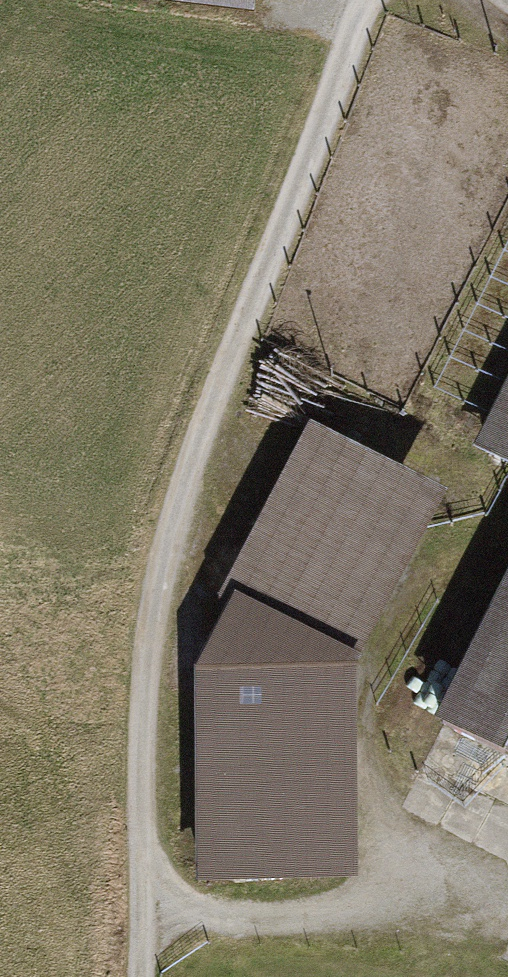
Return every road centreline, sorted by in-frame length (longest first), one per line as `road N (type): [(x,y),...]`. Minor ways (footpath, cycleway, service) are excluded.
road 1 (track): [(140,976),(141,681),(155,577),(185,471),(369,0)]
road 2 (track): [(142,915),(507,934)]
road 3 (track): [(467,474),(234,357)]

